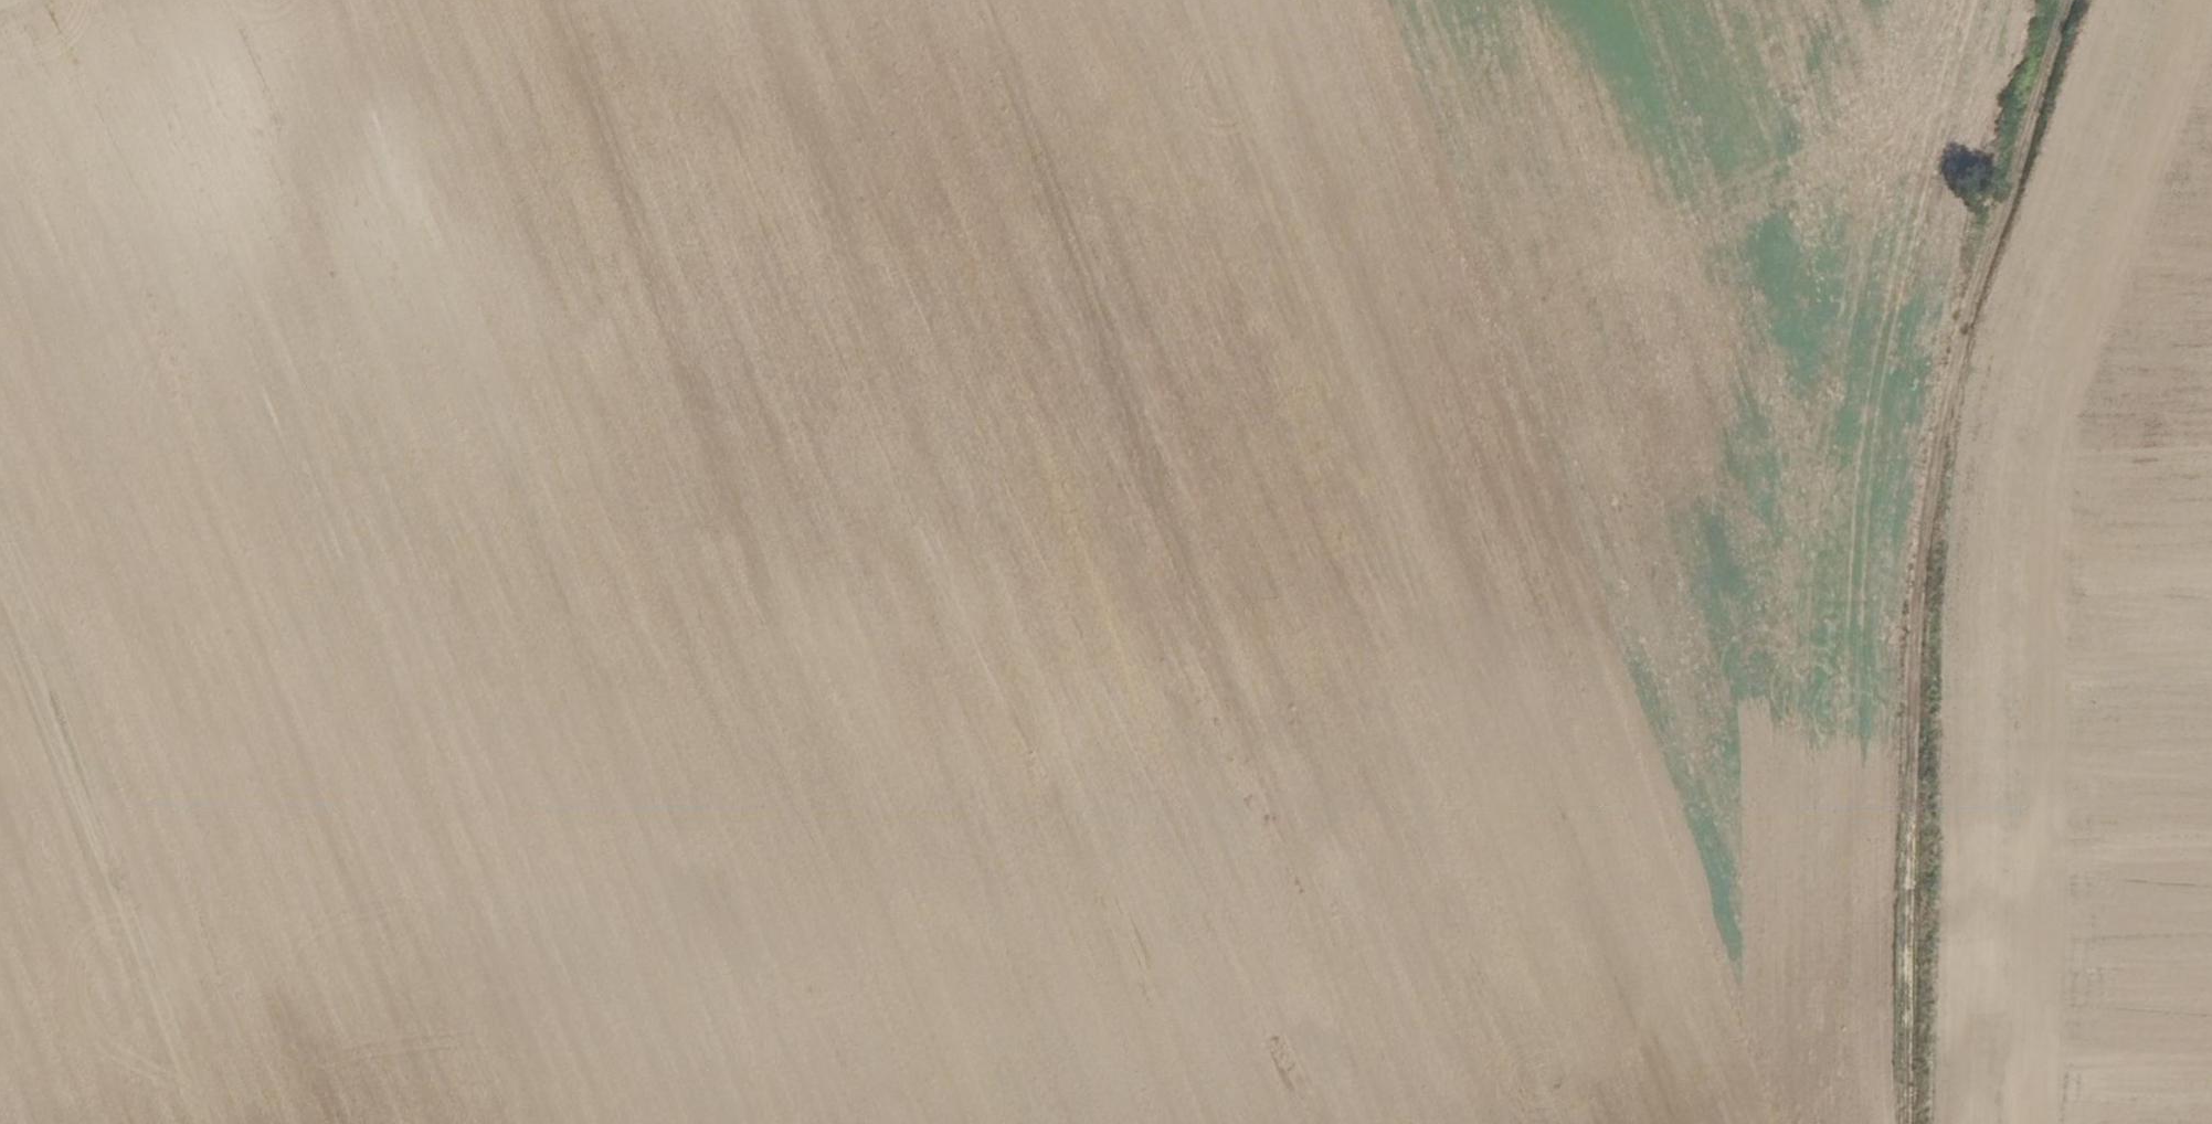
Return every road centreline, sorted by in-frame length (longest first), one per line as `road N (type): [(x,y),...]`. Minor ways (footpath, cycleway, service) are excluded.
road 1 (track): [(1919,1123),(1915,891),(1927,580),(1945,439),(2084,0)]

